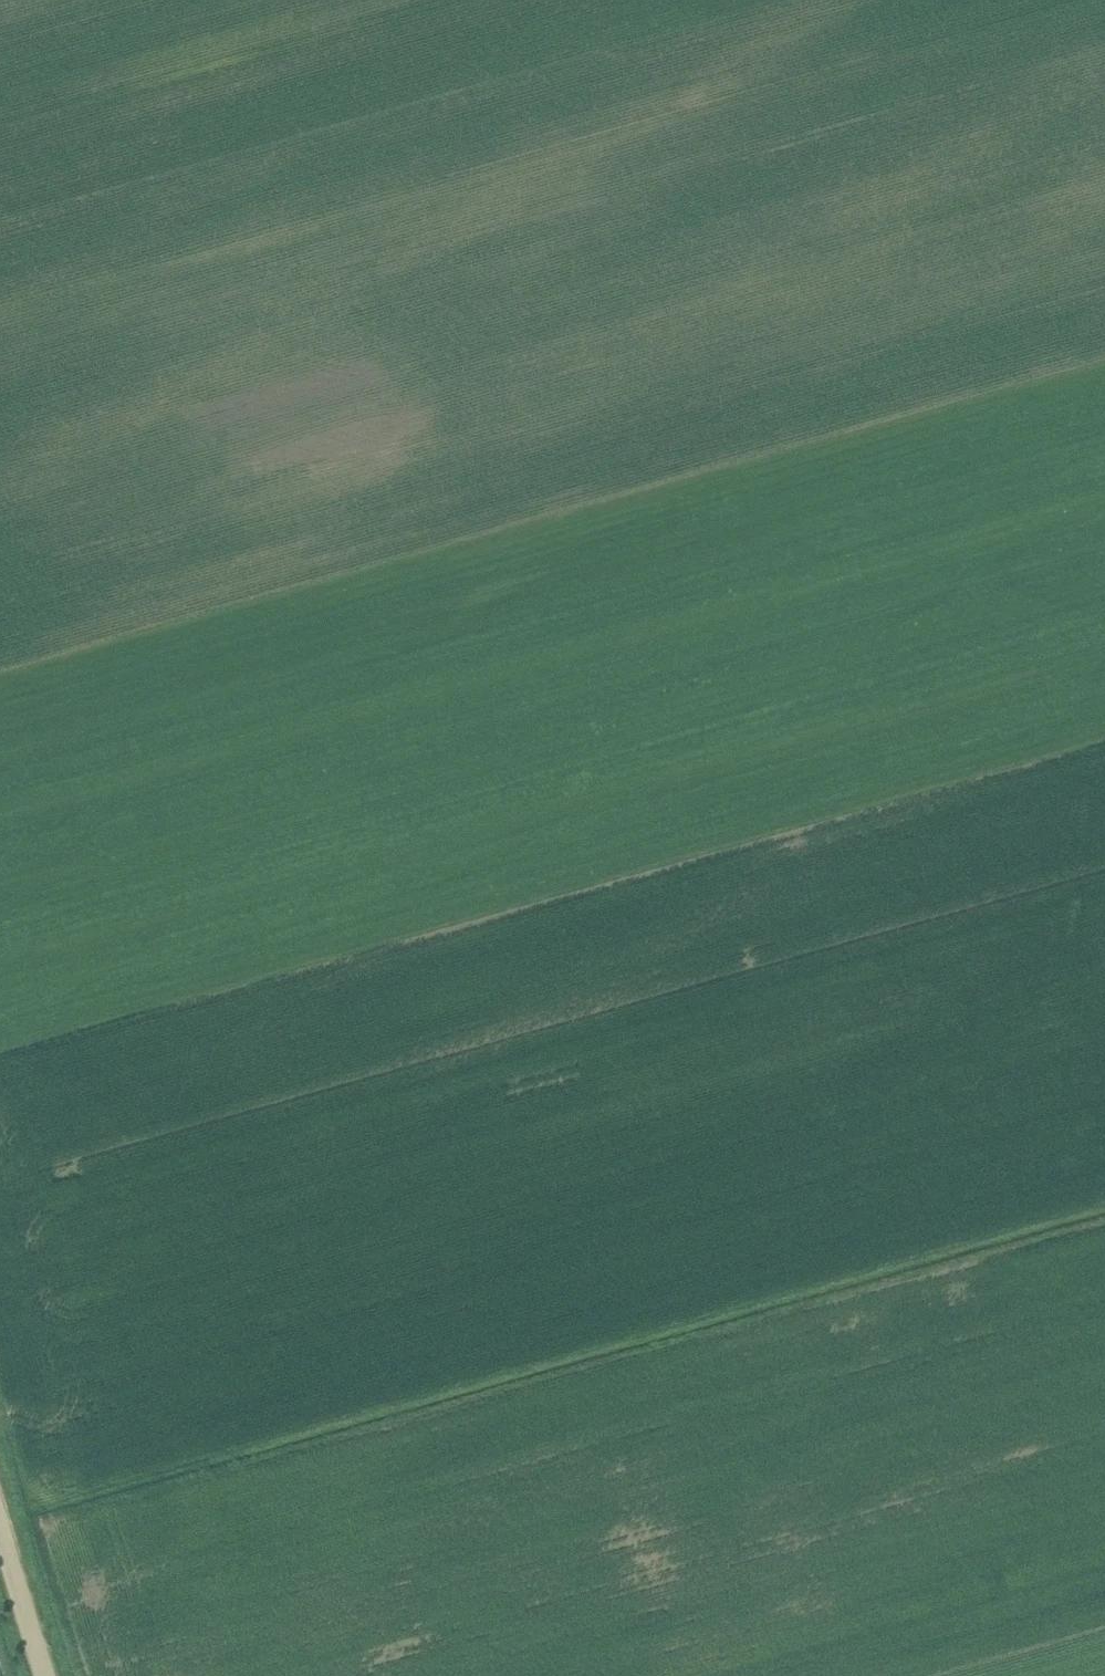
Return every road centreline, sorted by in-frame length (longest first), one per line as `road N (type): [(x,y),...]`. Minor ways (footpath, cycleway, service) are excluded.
road 1 (unclassified): [(47,1675),(0,1519)]

